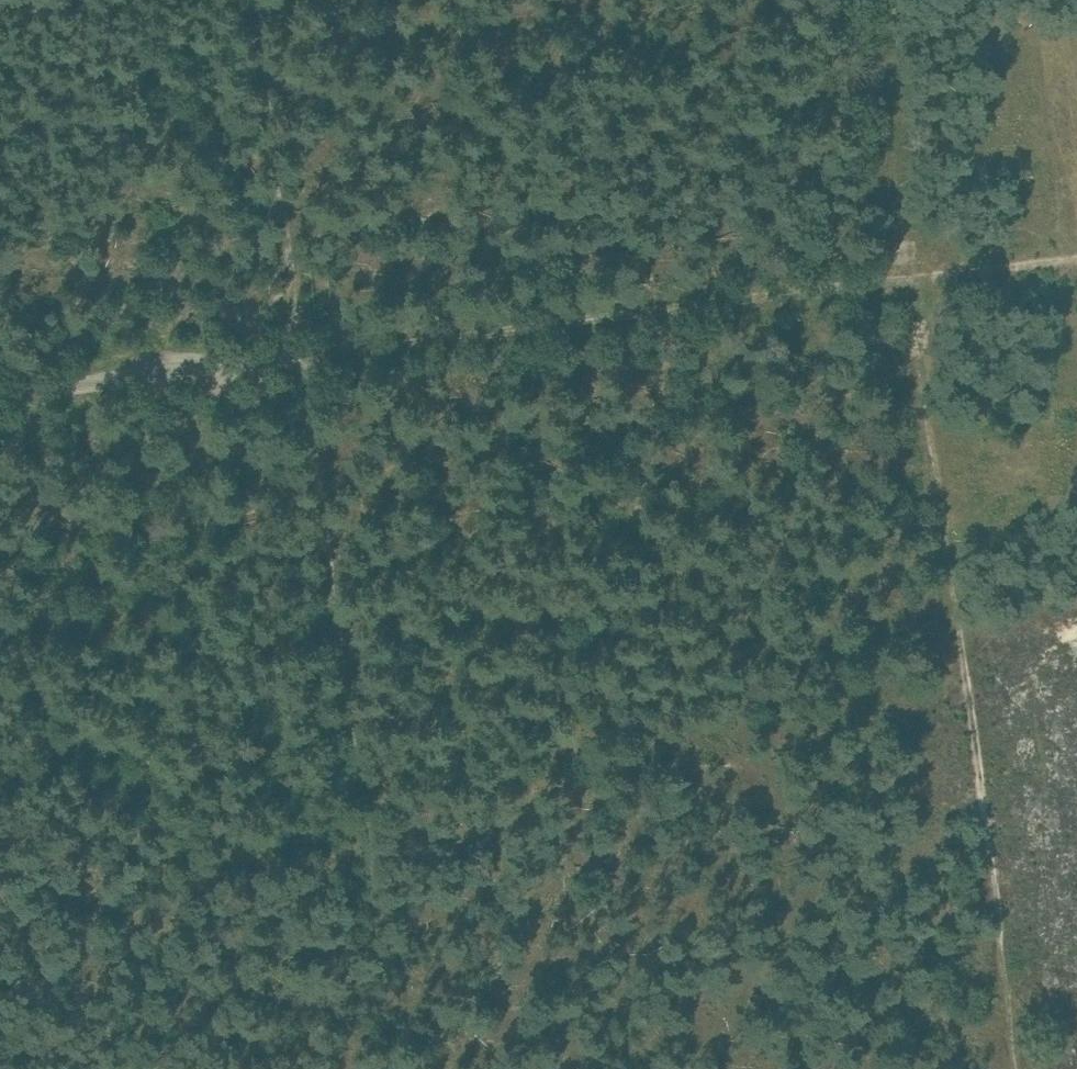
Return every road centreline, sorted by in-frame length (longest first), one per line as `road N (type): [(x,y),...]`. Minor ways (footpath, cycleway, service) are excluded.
road 1 (track): [(906,282),(338,353)]

